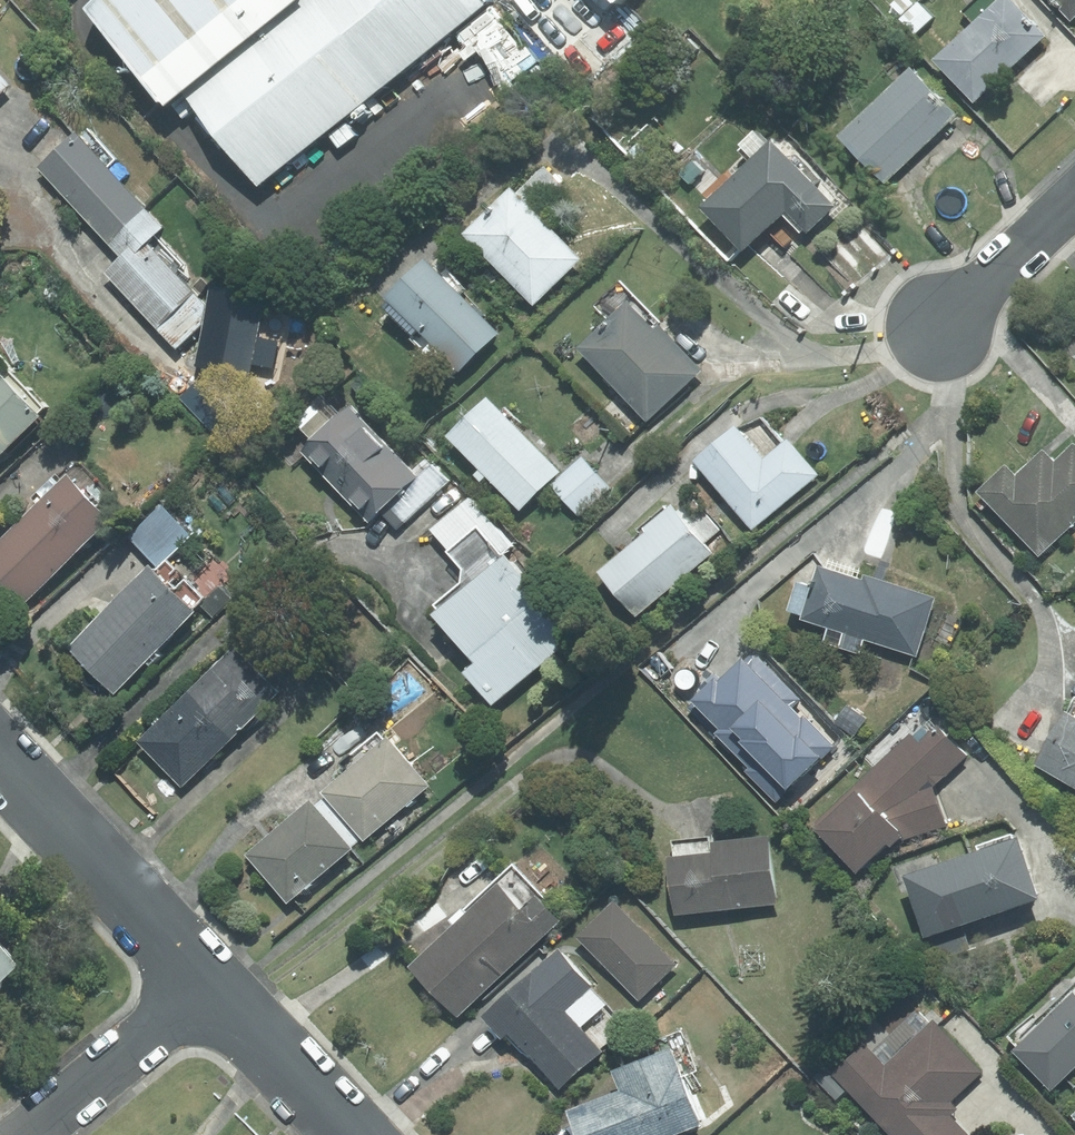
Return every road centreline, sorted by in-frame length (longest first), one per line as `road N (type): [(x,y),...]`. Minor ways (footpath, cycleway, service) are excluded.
road 1 (residential): [(210,982),(0,759)]
road 2 (residential): [(23,1134),(210,982)]
road 3 (residential): [(356,1134),(210,982)]
road 4 (residential): [(933,332),(1074,200)]

